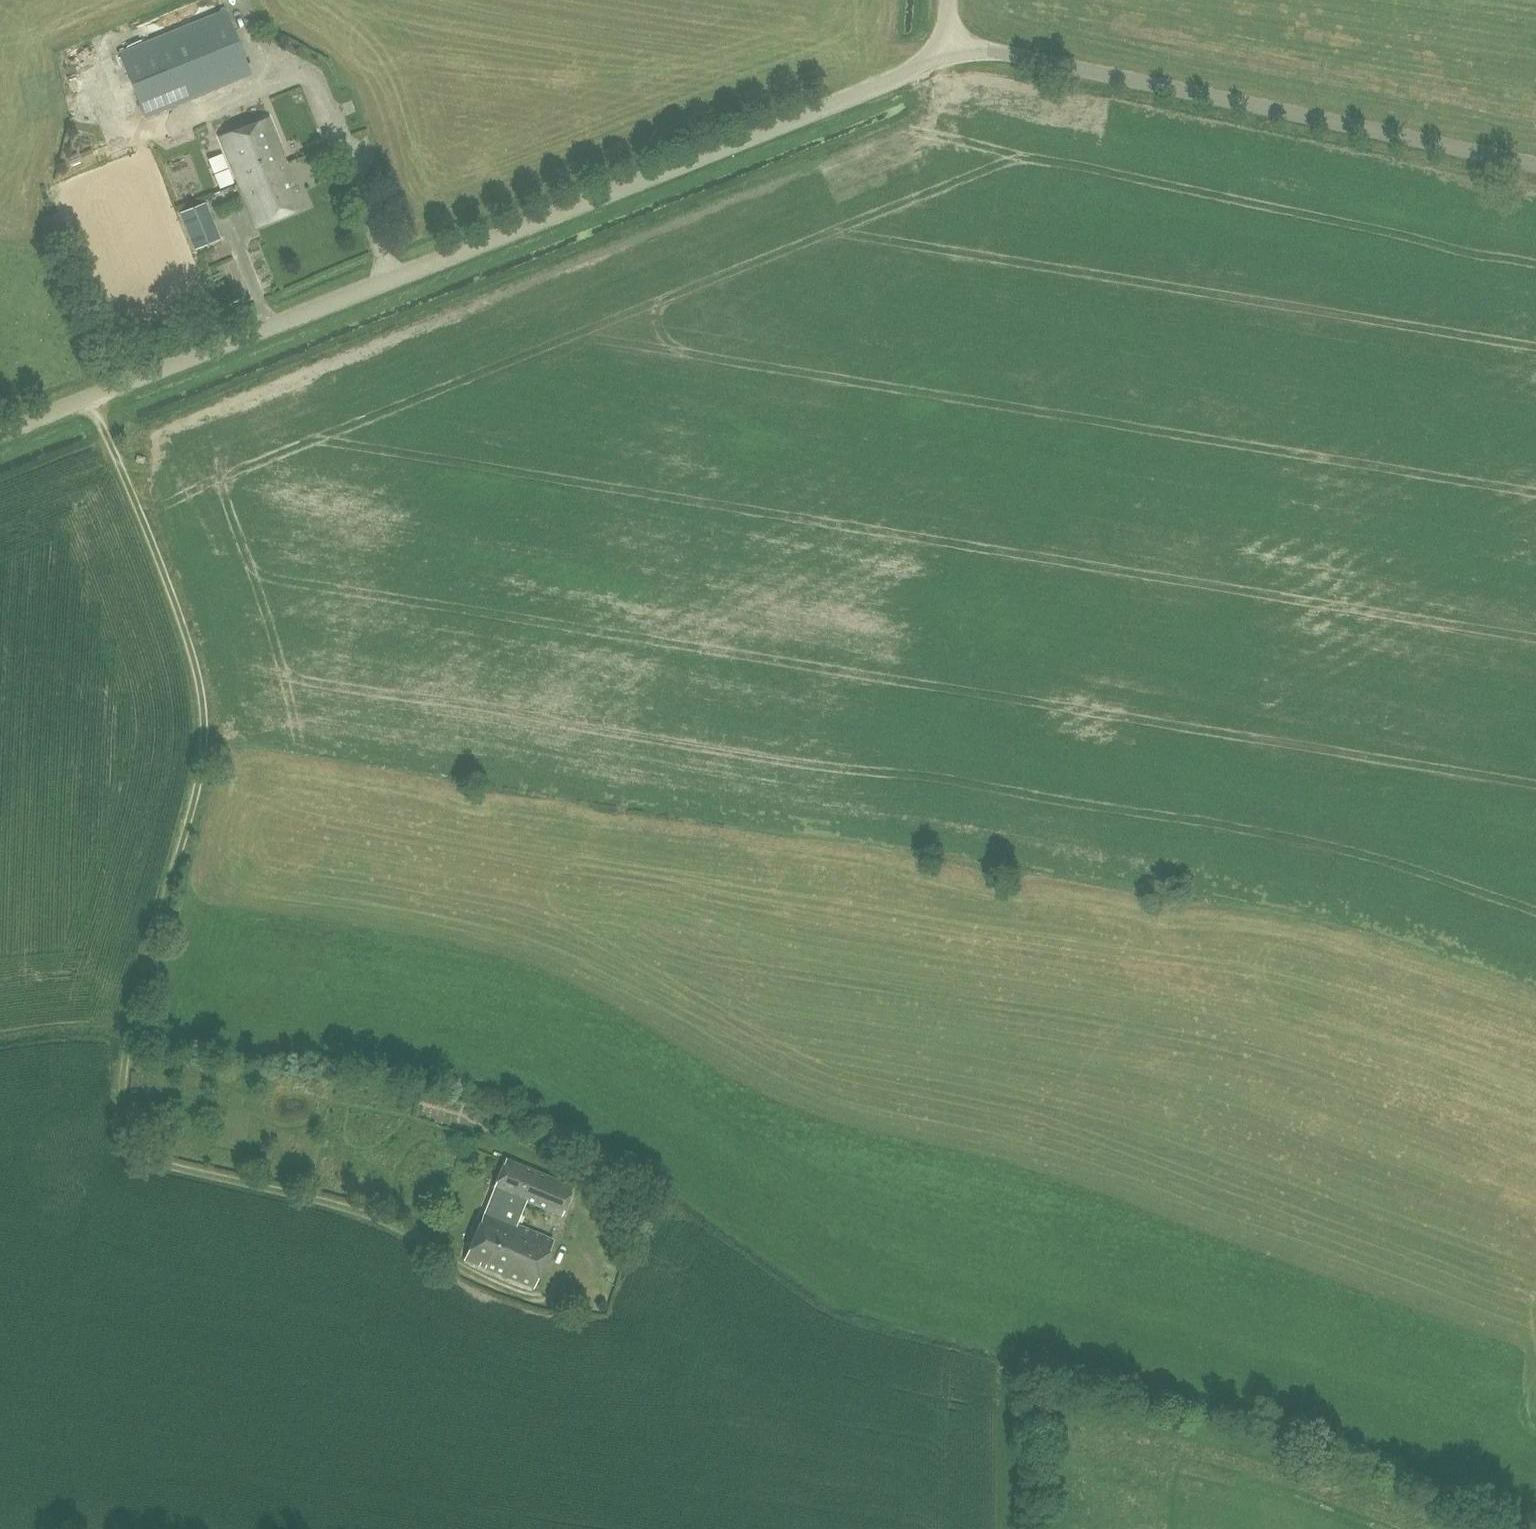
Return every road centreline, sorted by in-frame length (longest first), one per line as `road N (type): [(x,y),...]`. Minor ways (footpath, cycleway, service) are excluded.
road 1 (unclassified): [(0,435),(951,53)]
road 2 (unclassified): [(1535,165),(1015,55),(951,53)]

